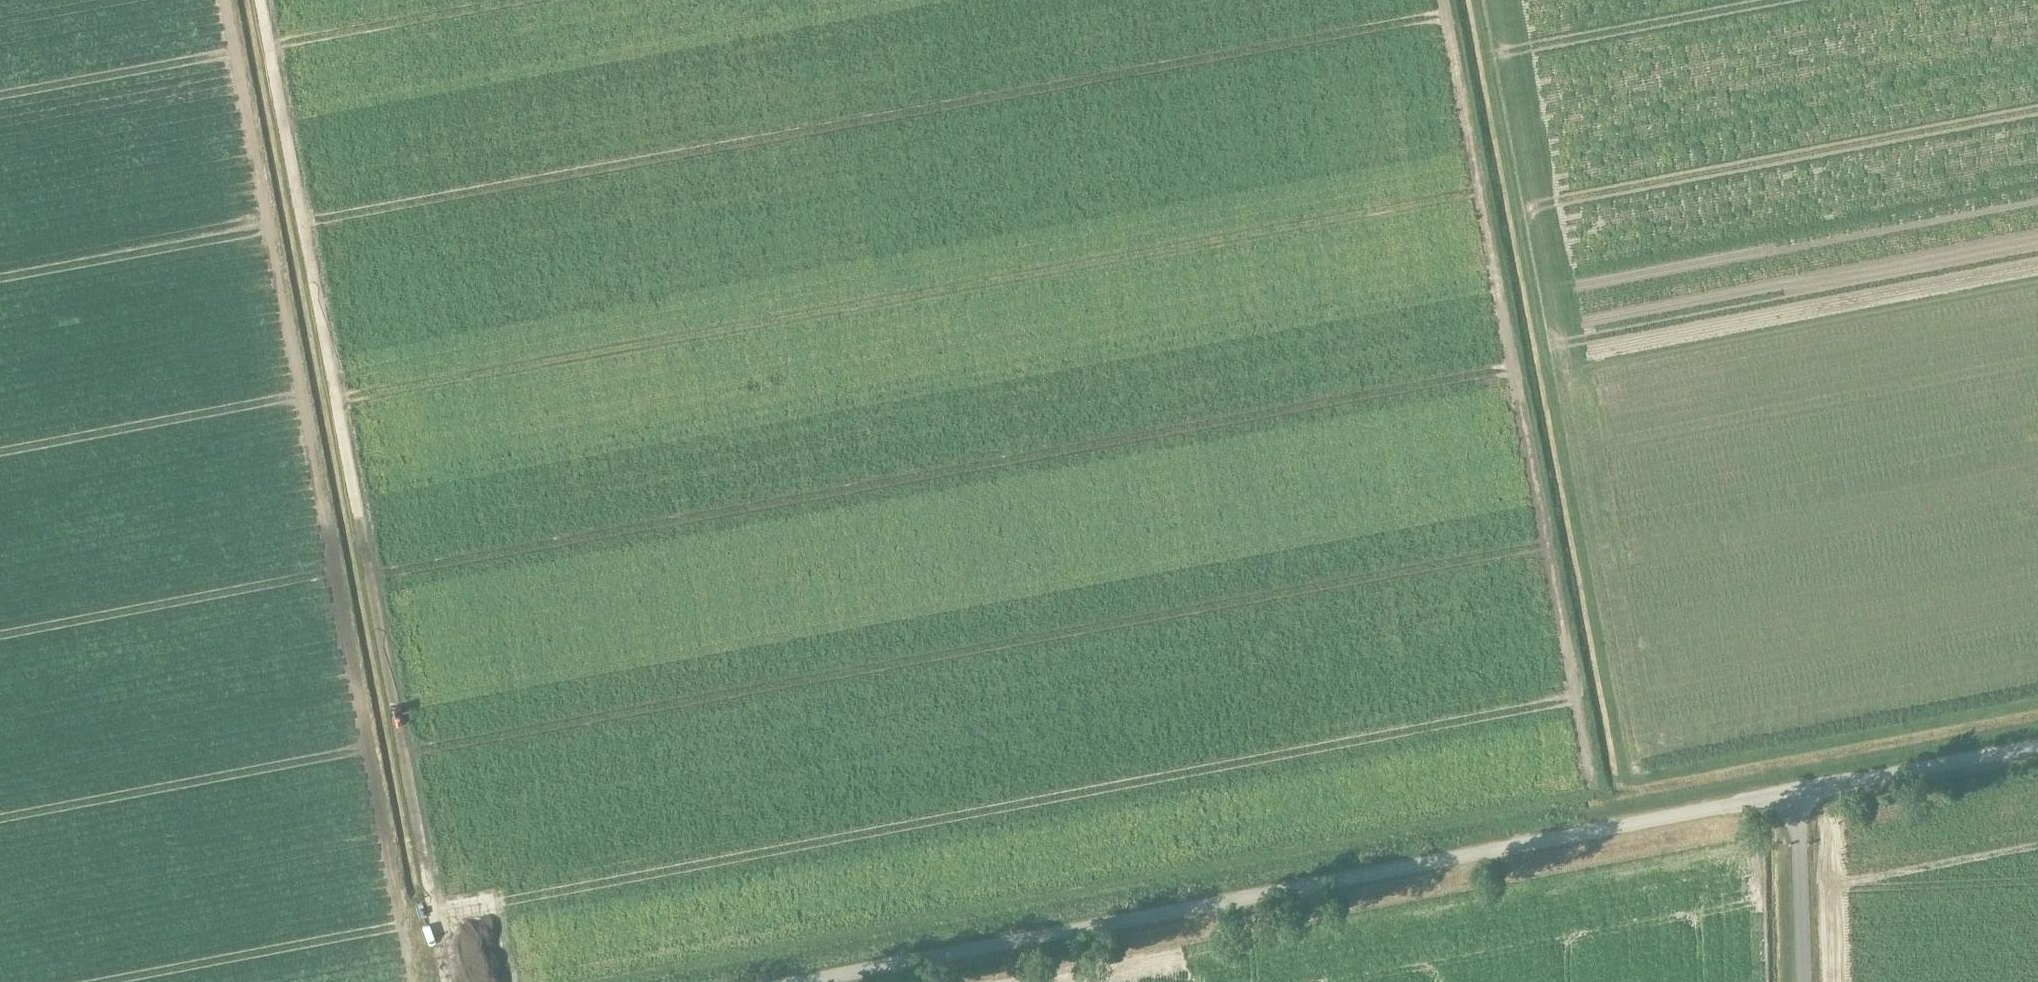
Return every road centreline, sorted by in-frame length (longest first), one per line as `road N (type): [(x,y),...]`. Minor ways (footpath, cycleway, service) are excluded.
road 1 (unclassified): [(803,981),(2037,746)]
road 2 (track): [(447,981),(260,0)]

